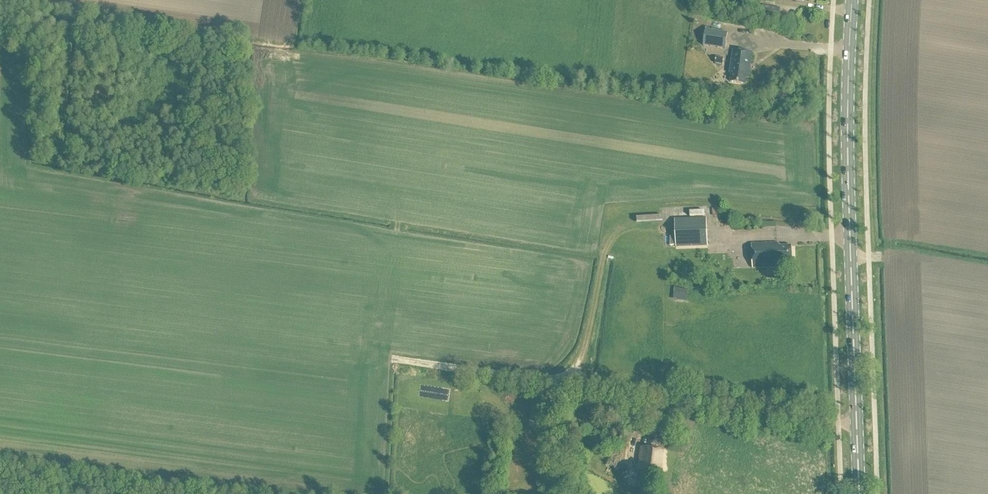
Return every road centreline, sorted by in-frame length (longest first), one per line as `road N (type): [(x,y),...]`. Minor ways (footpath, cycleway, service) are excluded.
road 1 (secondary): [(859,493),(848,159),(852,0)]
road 2 (track): [(664,399),(400,362)]
road 3 (track): [(857,425),(664,399),(653,427)]
road 4 (track): [(557,384),(585,347),(609,242),(625,228),(662,224)]

